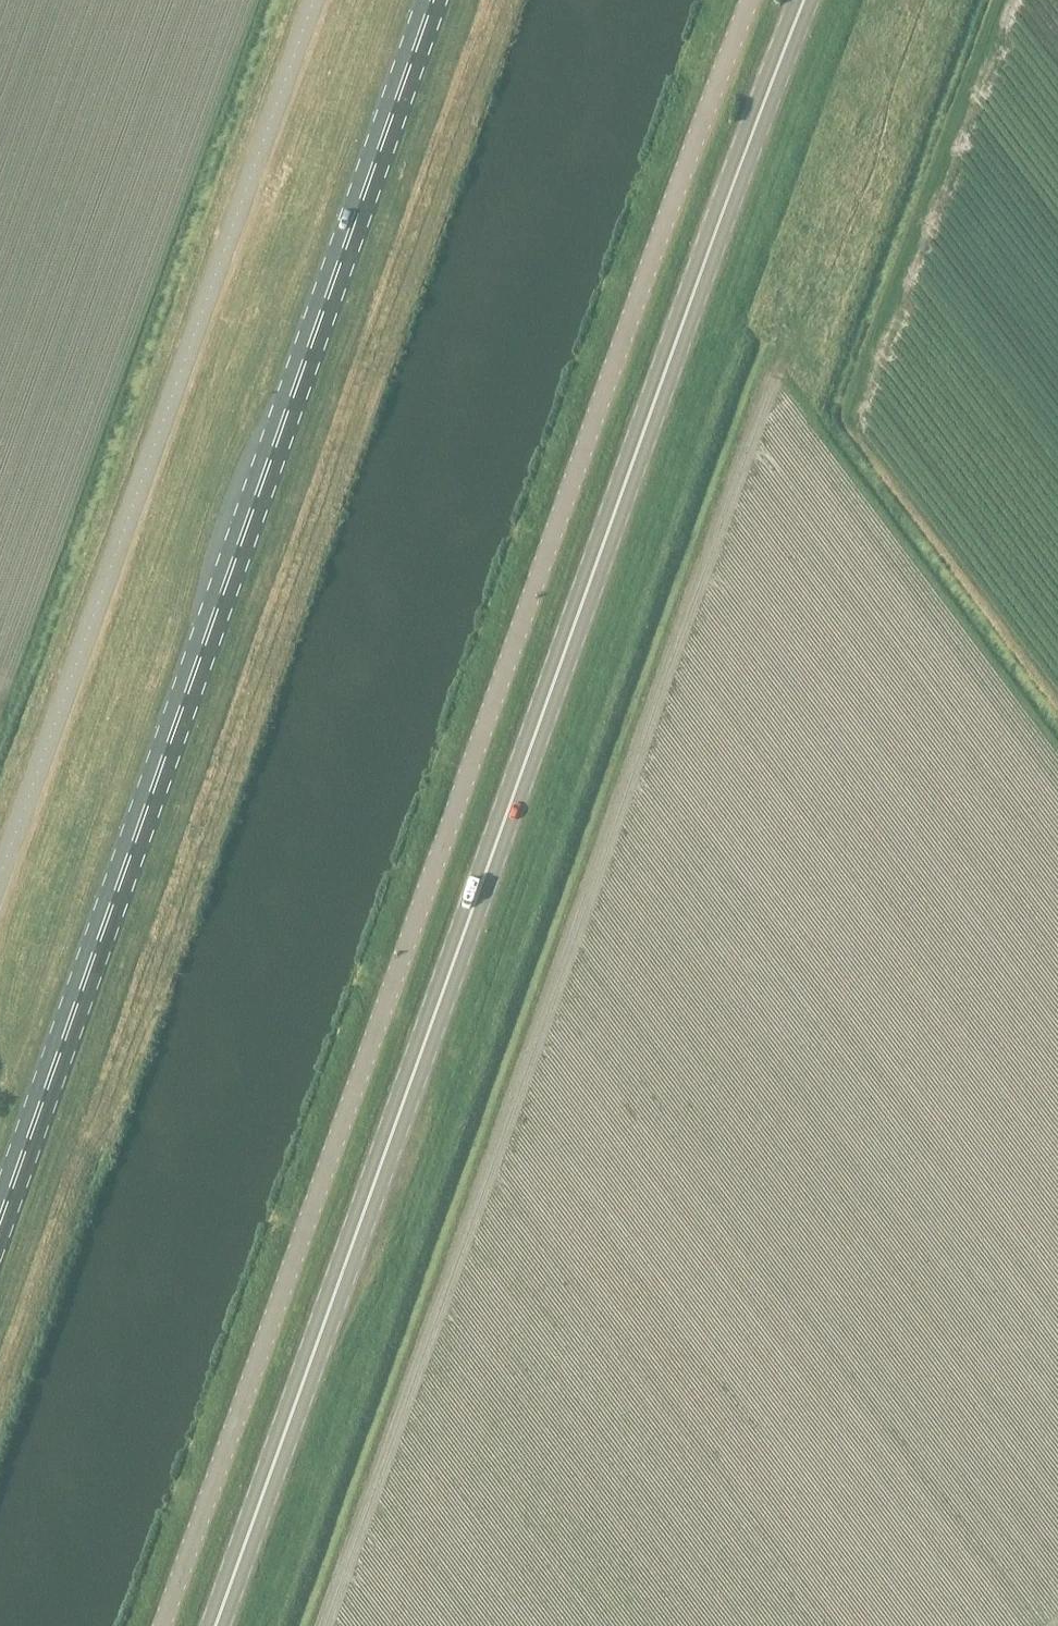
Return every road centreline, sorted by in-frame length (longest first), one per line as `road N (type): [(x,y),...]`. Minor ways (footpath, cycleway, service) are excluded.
road 1 (unclassified): [(750,0),(161,1625)]
road 2 (primary): [(214,1625),(802,0)]
road 3 (primary): [(0,1211),(430,0)]
road 4 (unclassified): [(311,0),(0,868)]

